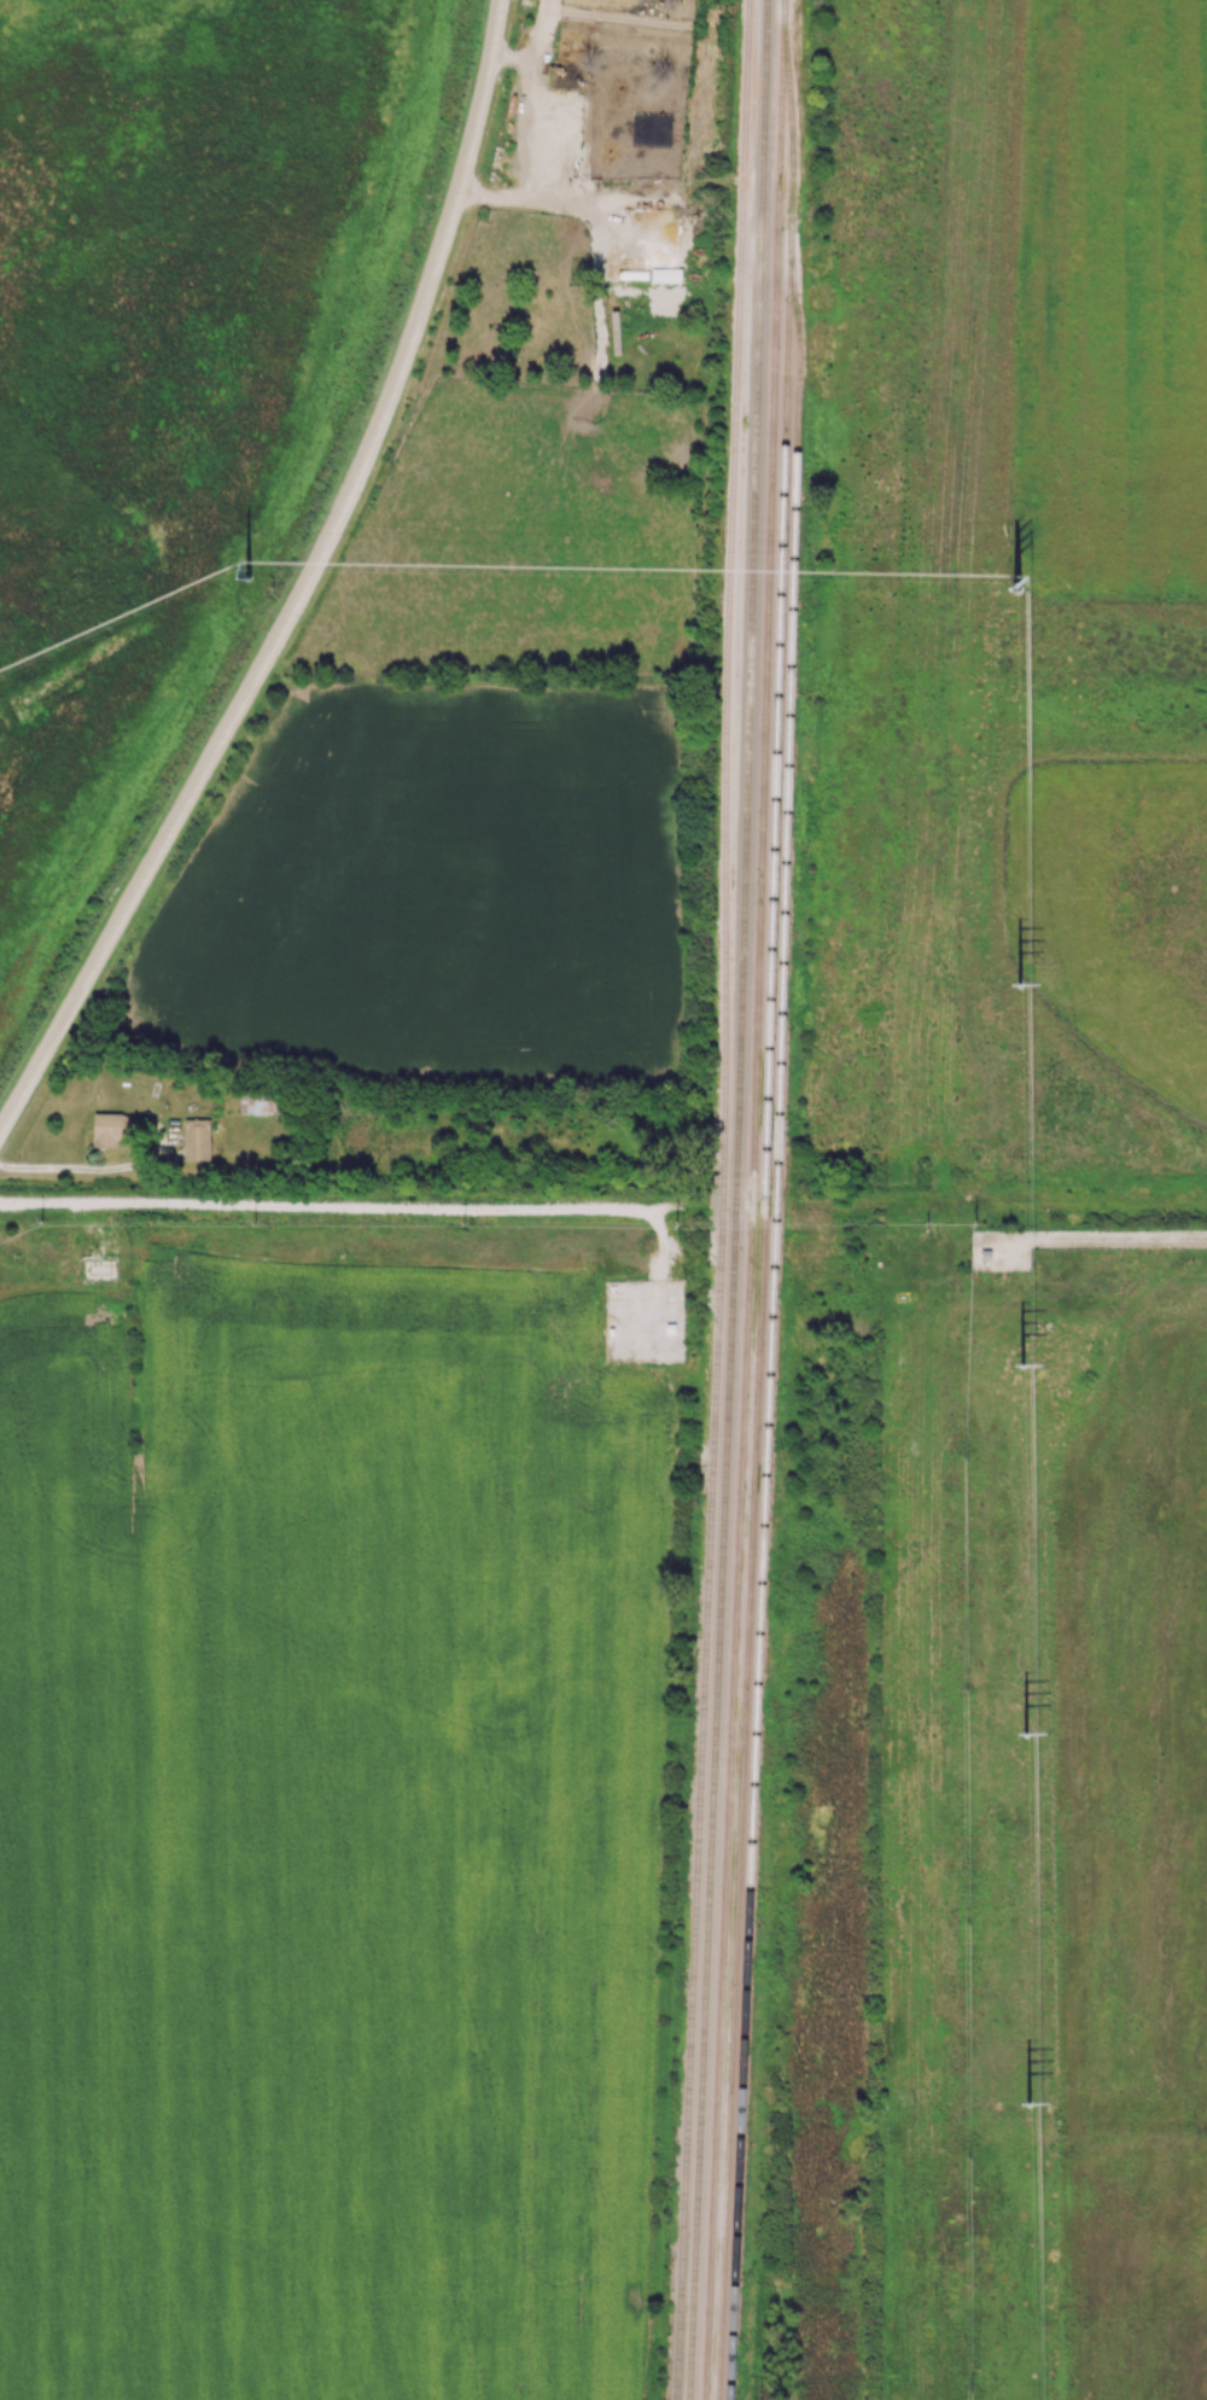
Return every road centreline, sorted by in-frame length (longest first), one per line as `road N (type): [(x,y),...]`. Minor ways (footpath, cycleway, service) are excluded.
road 1 (tertiary): [(0,1135),(338,520),(442,250),(482,106),(500,0)]
road 2 (residential): [(0,1205),(657,1207)]
road 3 (track): [(850,1207),(1206,1204)]

